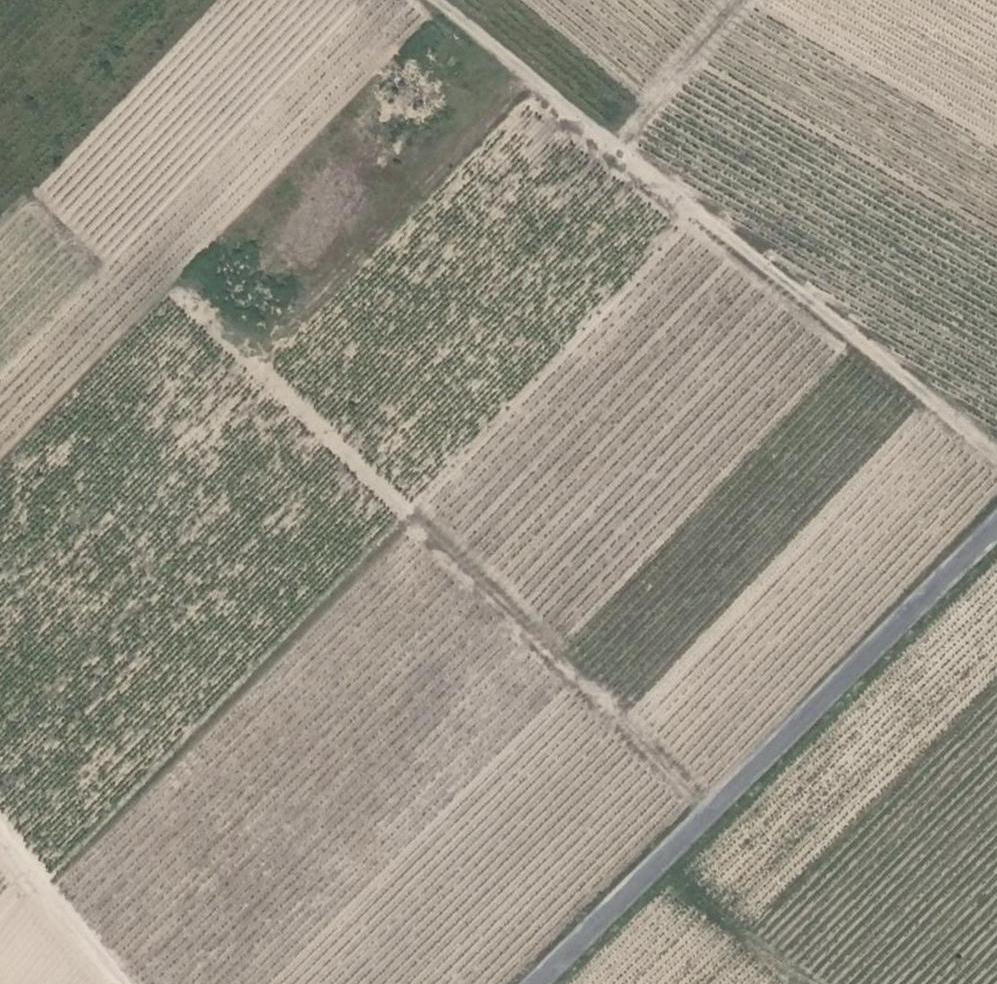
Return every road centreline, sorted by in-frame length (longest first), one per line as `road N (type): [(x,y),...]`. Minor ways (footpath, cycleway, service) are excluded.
road 1 (unclassified): [(542,983),(996,533)]
road 2 (track): [(124,983),(0,827)]

